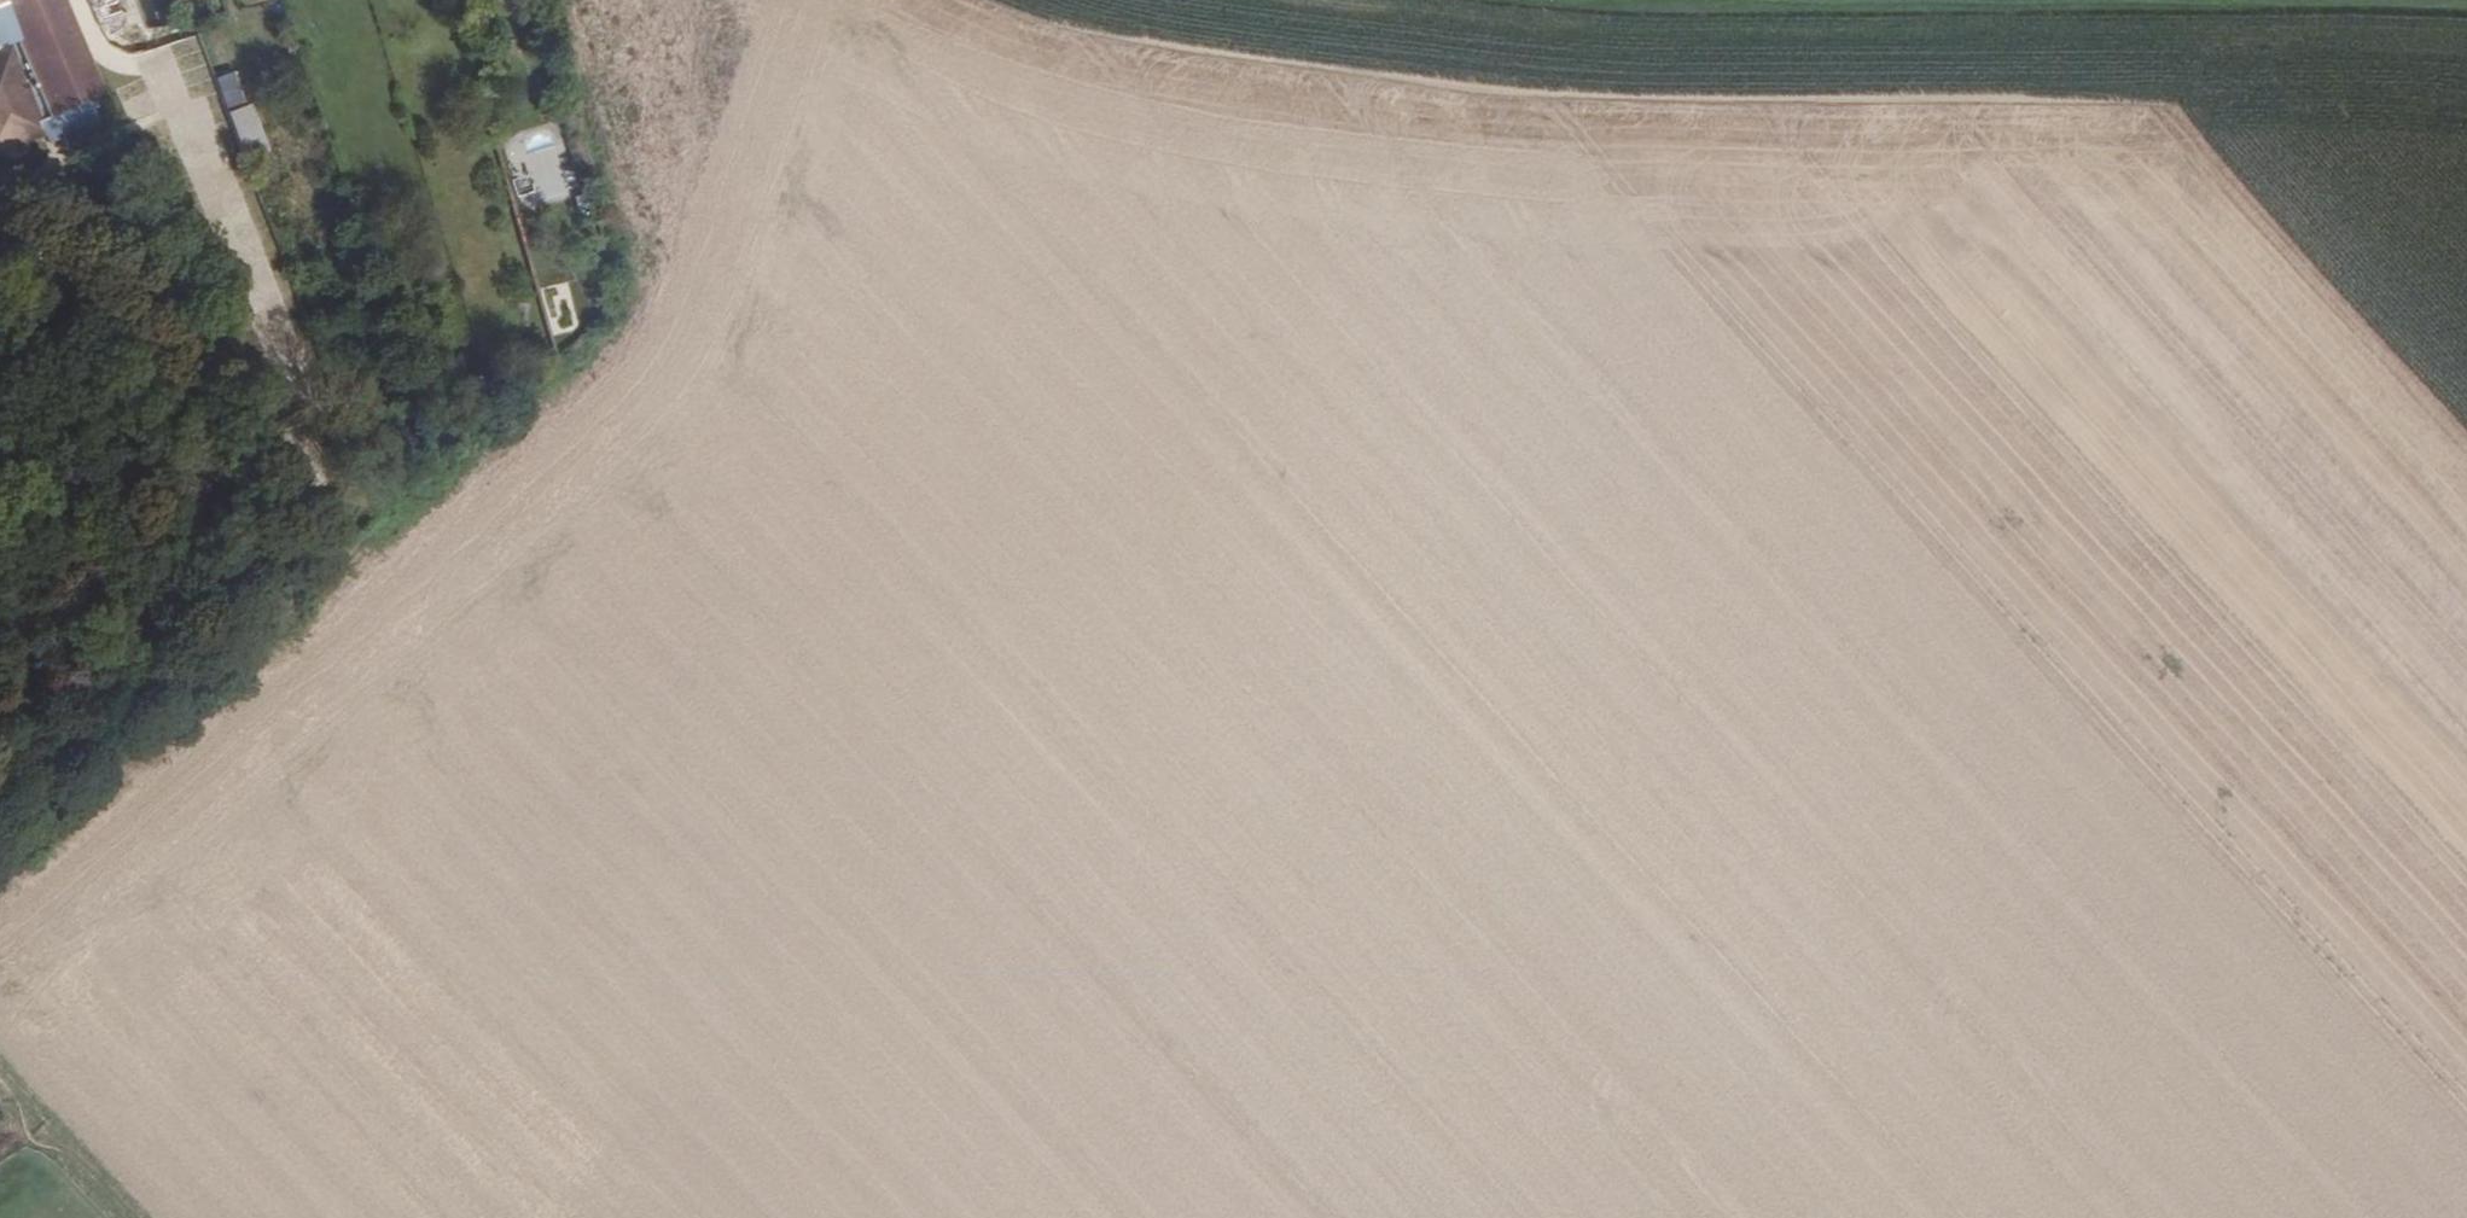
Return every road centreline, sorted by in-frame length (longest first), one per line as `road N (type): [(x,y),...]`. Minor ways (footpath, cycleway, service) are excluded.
road 1 (track): [(132,1217),(0,1078)]

